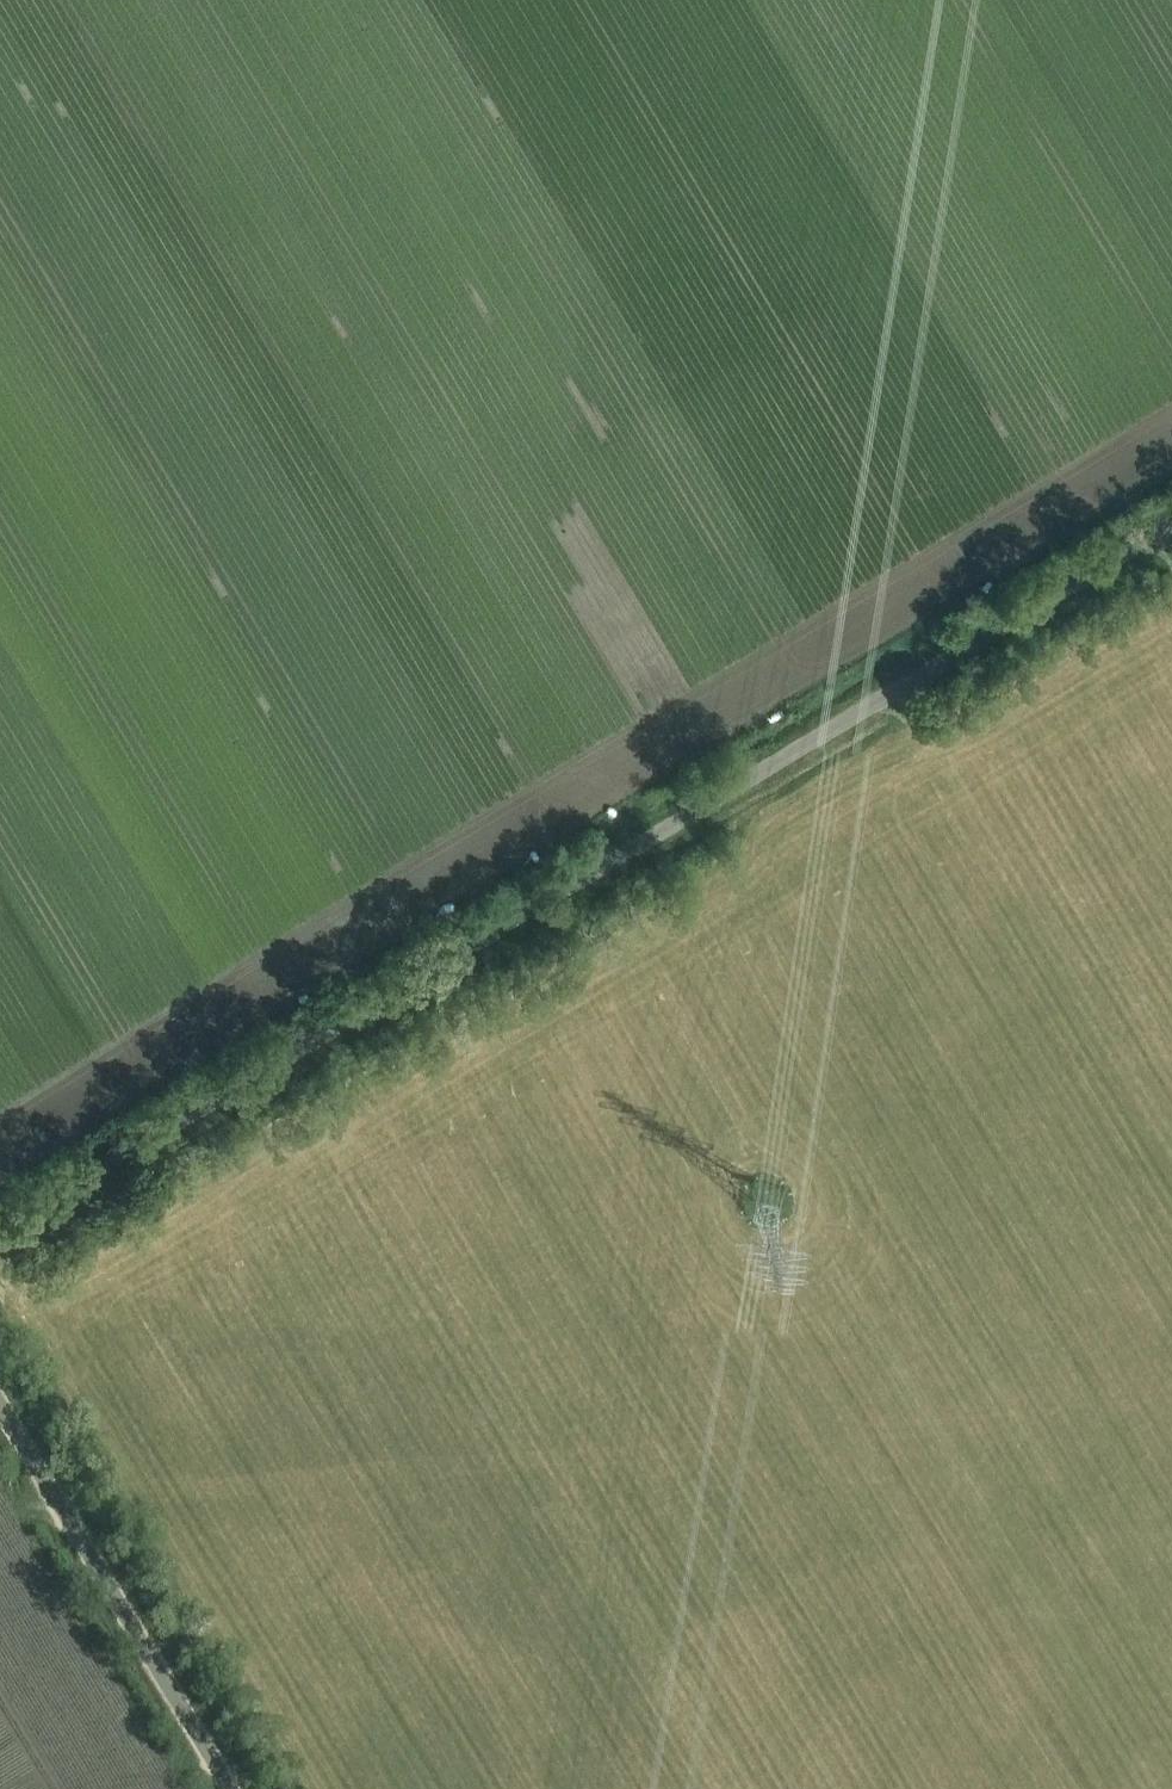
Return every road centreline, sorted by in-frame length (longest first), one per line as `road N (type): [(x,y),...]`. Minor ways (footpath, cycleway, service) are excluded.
road 1 (unclassified): [(0,1232),(1171,522)]
road 2 (unclassified): [(231,1788),(0,1404)]

